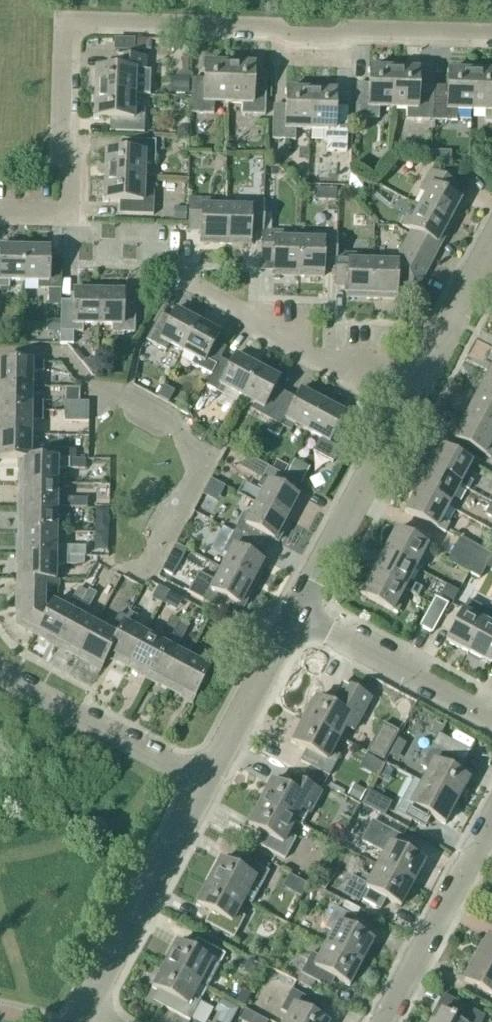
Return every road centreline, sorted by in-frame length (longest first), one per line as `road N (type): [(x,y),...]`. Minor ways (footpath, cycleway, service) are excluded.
road 1 (residential): [(66,215),(69,24),(491,36)]
road 2 (residential): [(410,398),(308,352),(66,215)]
road 3 (residential): [(142,566),(192,473),(169,418),(129,394),(90,386),(63,352),(0,351)]
road 4 (unclassified): [(85,1018),(203,783)]
road 5 (unclassified): [(300,617),(410,398)]
road 6 (residential): [(0,673),(203,783)]
road 7 (residential): [(383,1021),(491,823)]
road 8 (residential): [(491,719),(300,617)]
road 9 (unclassified): [(203,783),(300,617)]
road 10 (unclassified): [(410,398),(491,249)]

